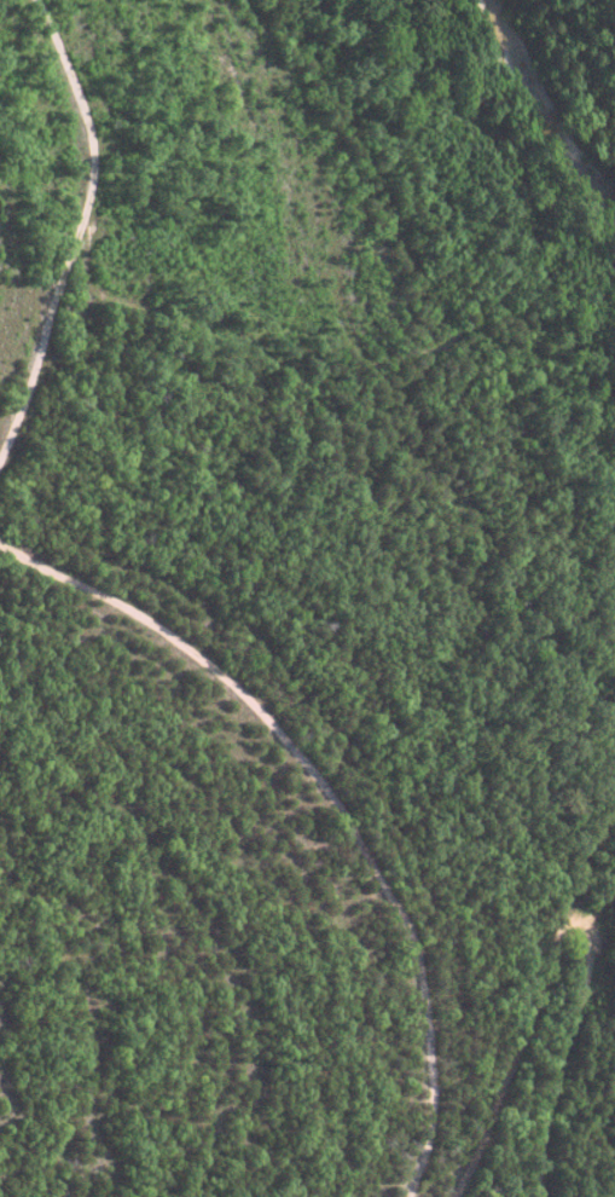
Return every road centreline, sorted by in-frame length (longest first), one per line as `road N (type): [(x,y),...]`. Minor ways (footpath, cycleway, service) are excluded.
road 1 (residential): [(581,895),(536,733),(523,569),(405,226),(372,0)]
road 2 (residential): [(410,1196),(434,1116),(423,988),(412,939),(336,806),(265,719),(172,641),(0,544)]
road 3 (residential): [(0,461),(97,186),(94,134),(40,0)]
road 4 (residential): [(456,1196),(581,895)]
road 5 (residential): [(543,1196),(564,1066),(607,960),(581,895)]

